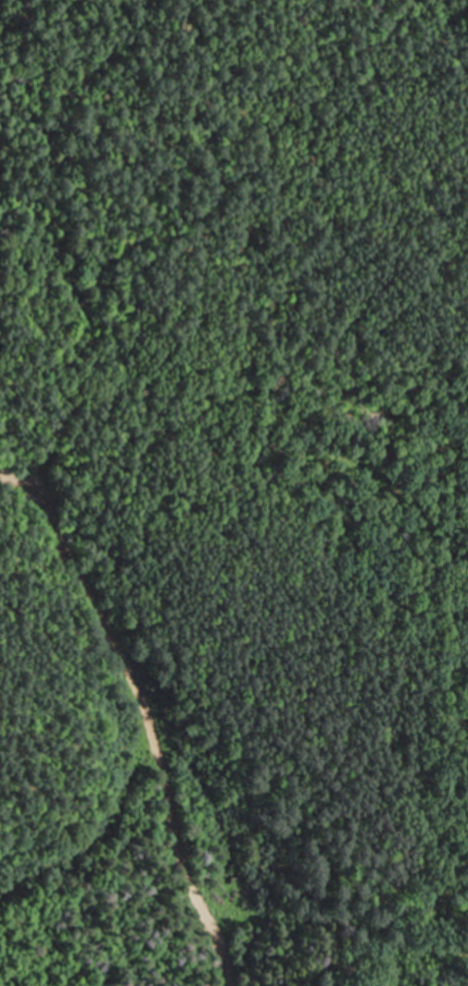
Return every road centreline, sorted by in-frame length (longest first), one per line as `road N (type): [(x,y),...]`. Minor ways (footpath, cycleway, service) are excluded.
road 1 (track): [(235,985),(184,847),(149,703),(50,507),(0,462)]
road 2 (track): [(149,703),(127,787),(96,842),(47,878),(0,895)]

